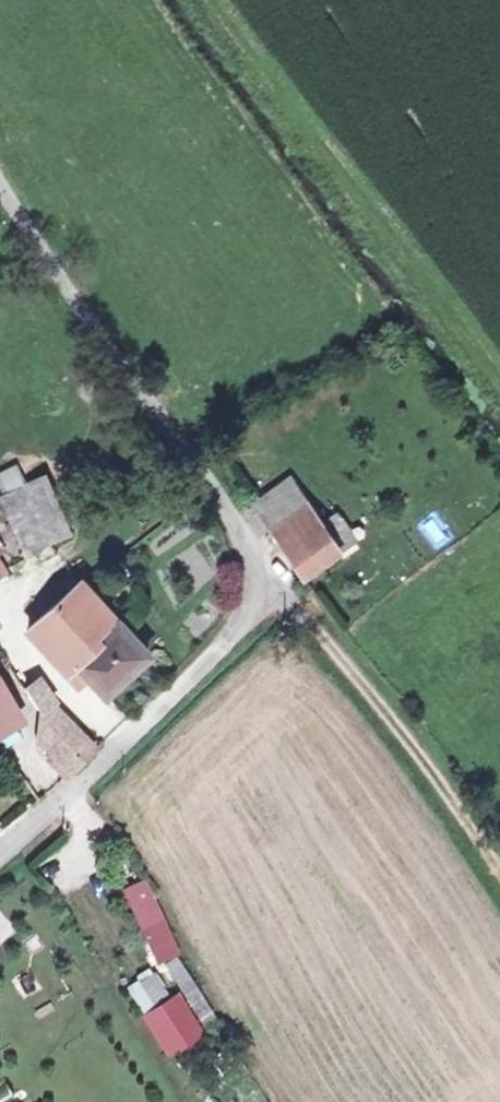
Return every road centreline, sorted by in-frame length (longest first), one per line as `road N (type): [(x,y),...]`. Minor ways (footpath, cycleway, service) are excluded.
road 1 (unclassified): [(0,853),(231,641),(251,598),(250,551),(0,183)]
road 2 (track): [(499,874),(319,630),(250,574)]

